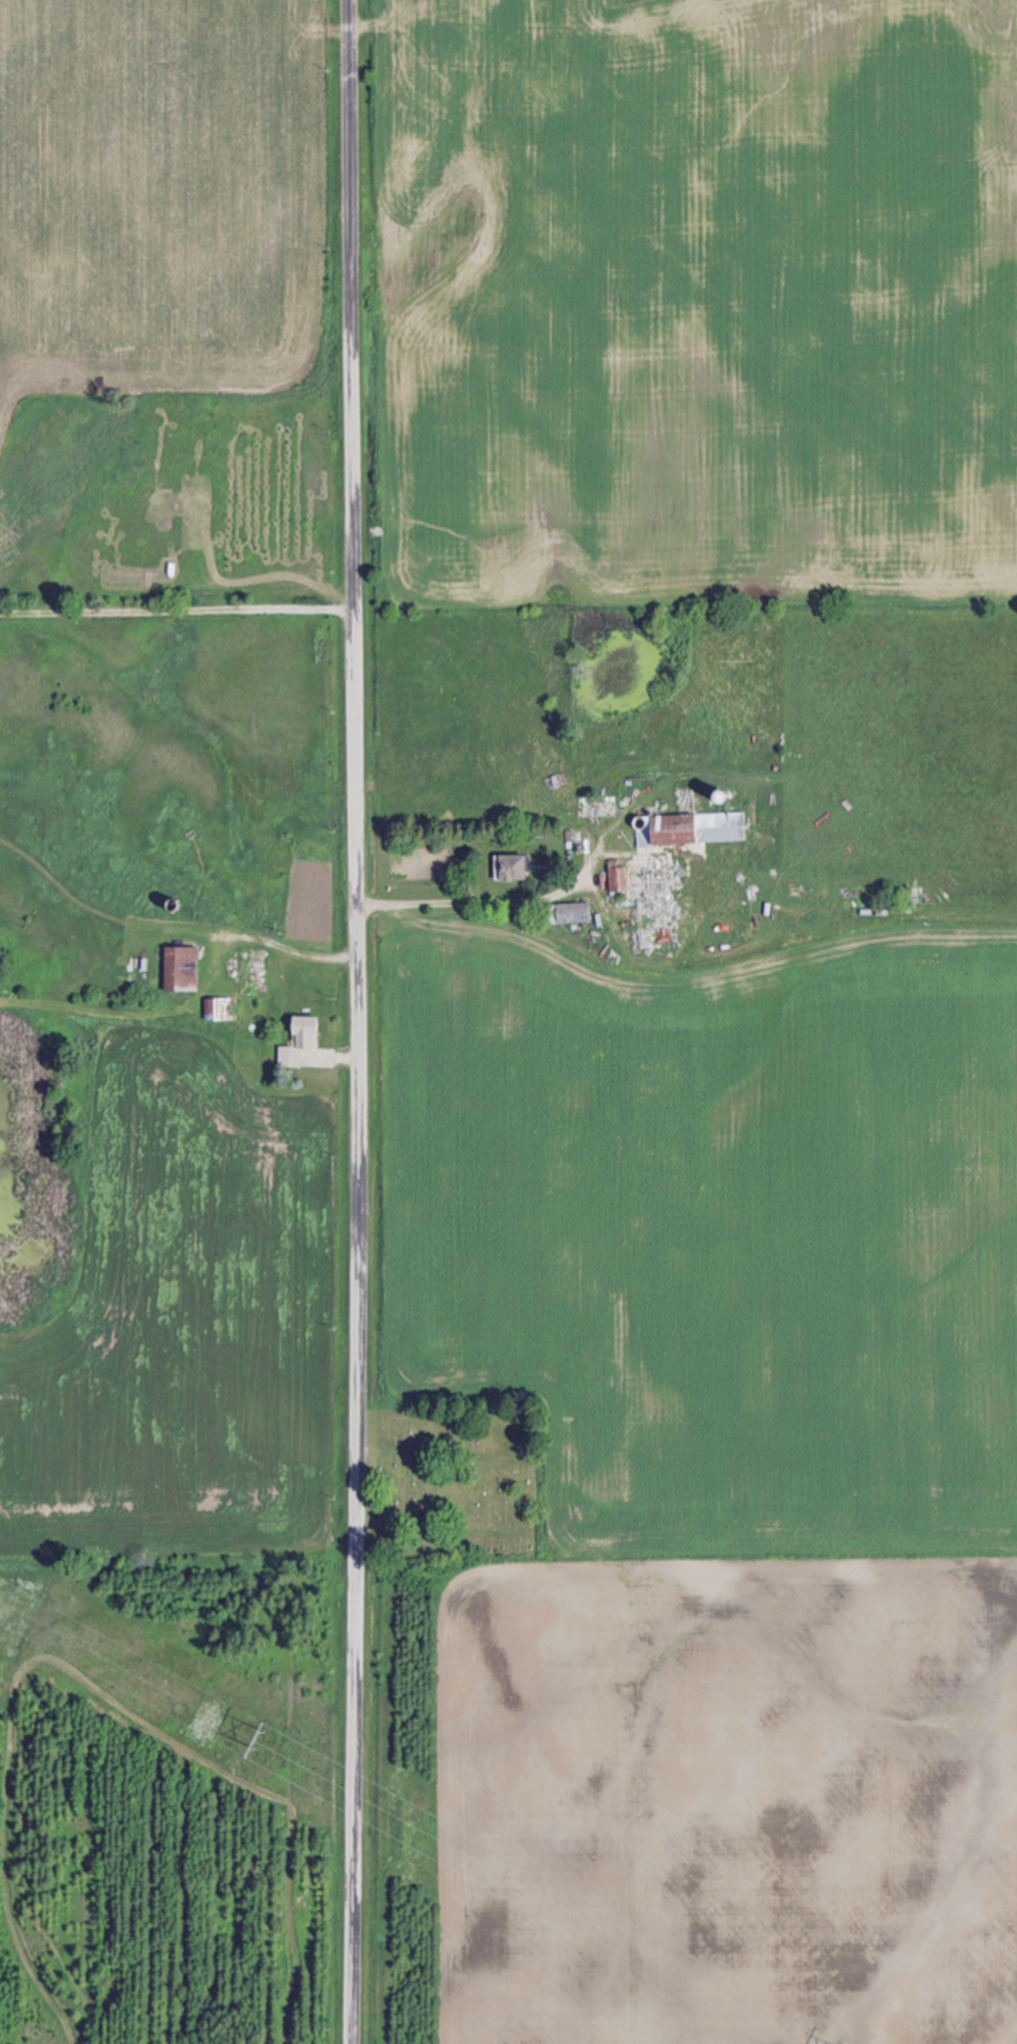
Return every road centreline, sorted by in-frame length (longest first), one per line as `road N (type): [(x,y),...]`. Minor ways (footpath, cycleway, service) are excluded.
road 1 (residential): [(353,2043),(358,901),(350,0)]

